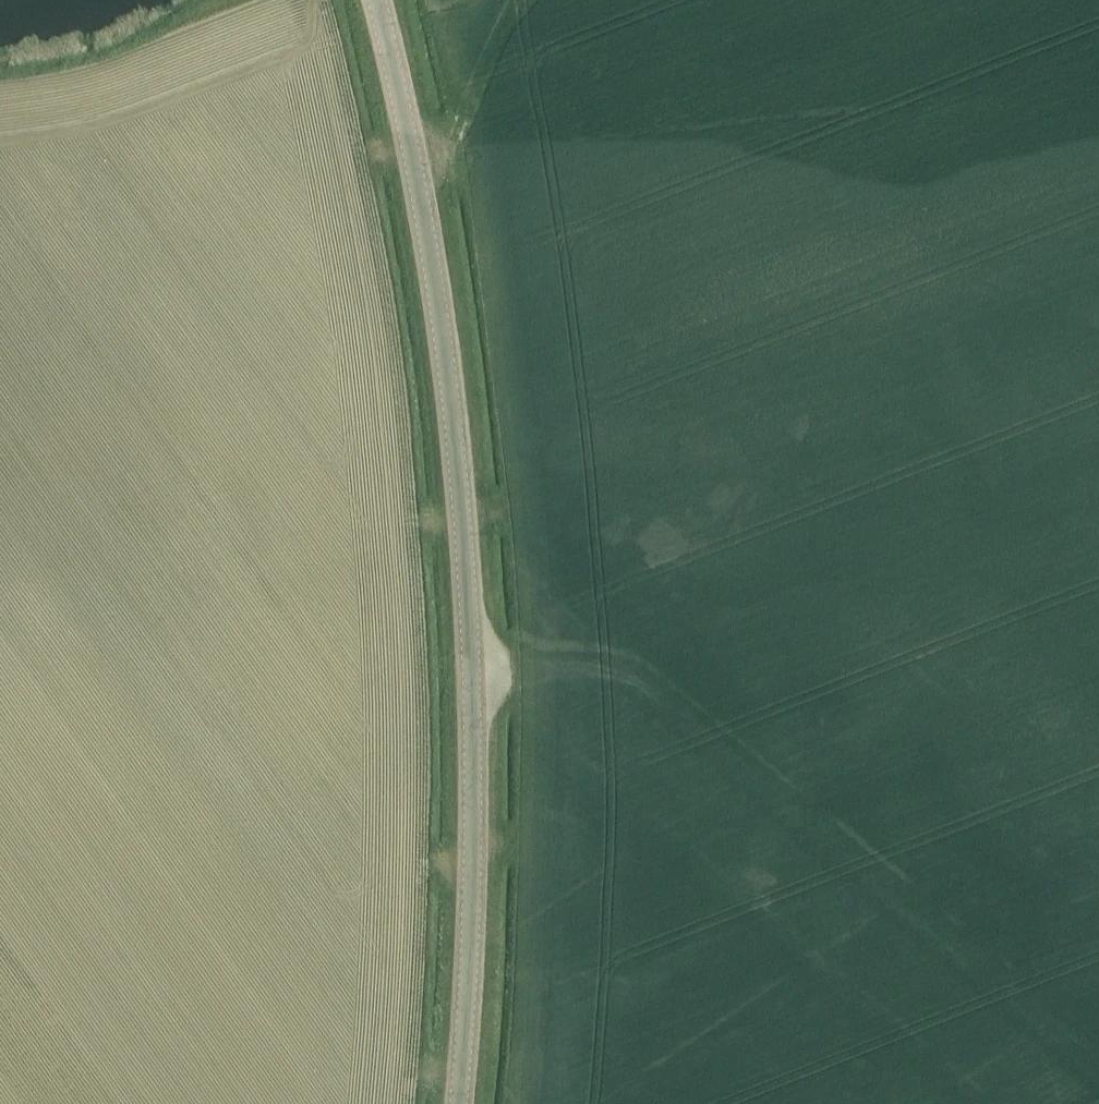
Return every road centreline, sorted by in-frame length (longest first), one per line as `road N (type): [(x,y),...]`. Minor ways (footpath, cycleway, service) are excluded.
road 1 (tertiary): [(458,1103),(473,855),(463,505),(431,249),(378,0)]

